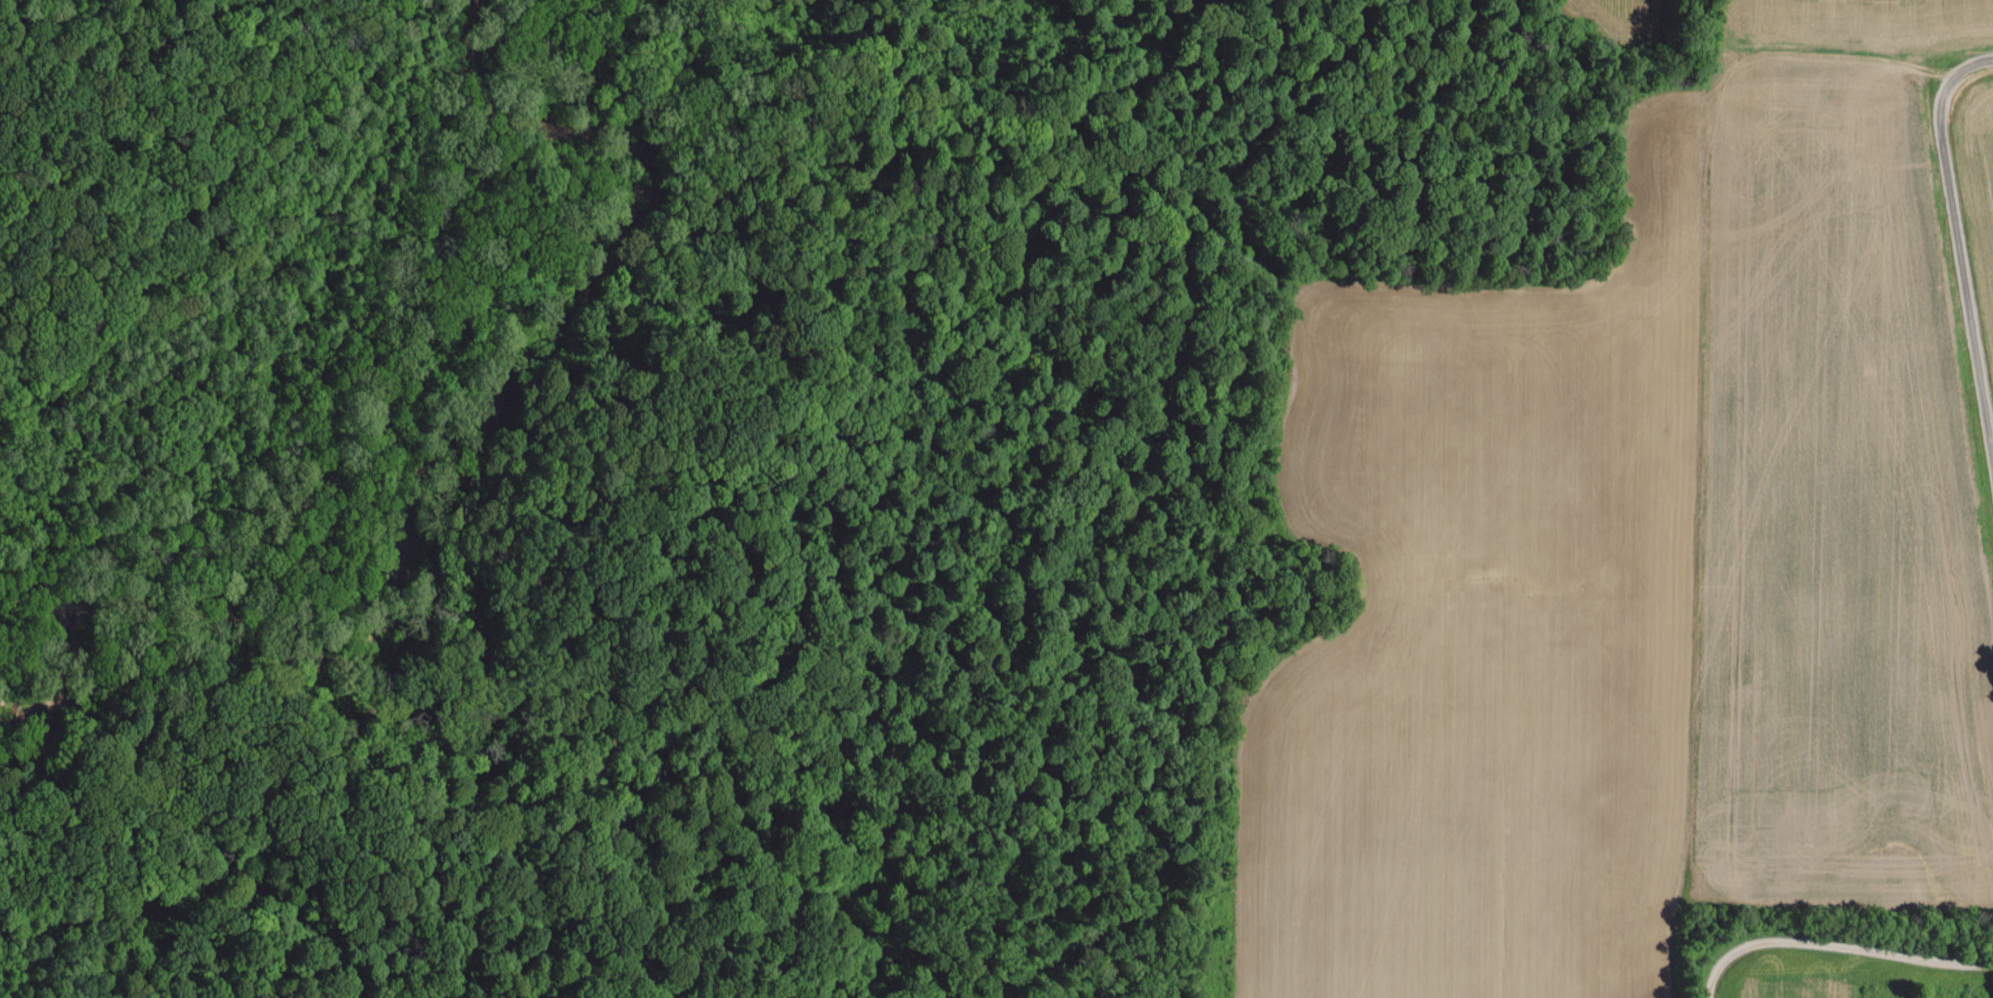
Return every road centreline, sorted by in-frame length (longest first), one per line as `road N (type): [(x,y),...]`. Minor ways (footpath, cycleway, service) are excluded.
road 1 (residential): [(1992,452),(1940,91),(1958,63),(1992,58)]

